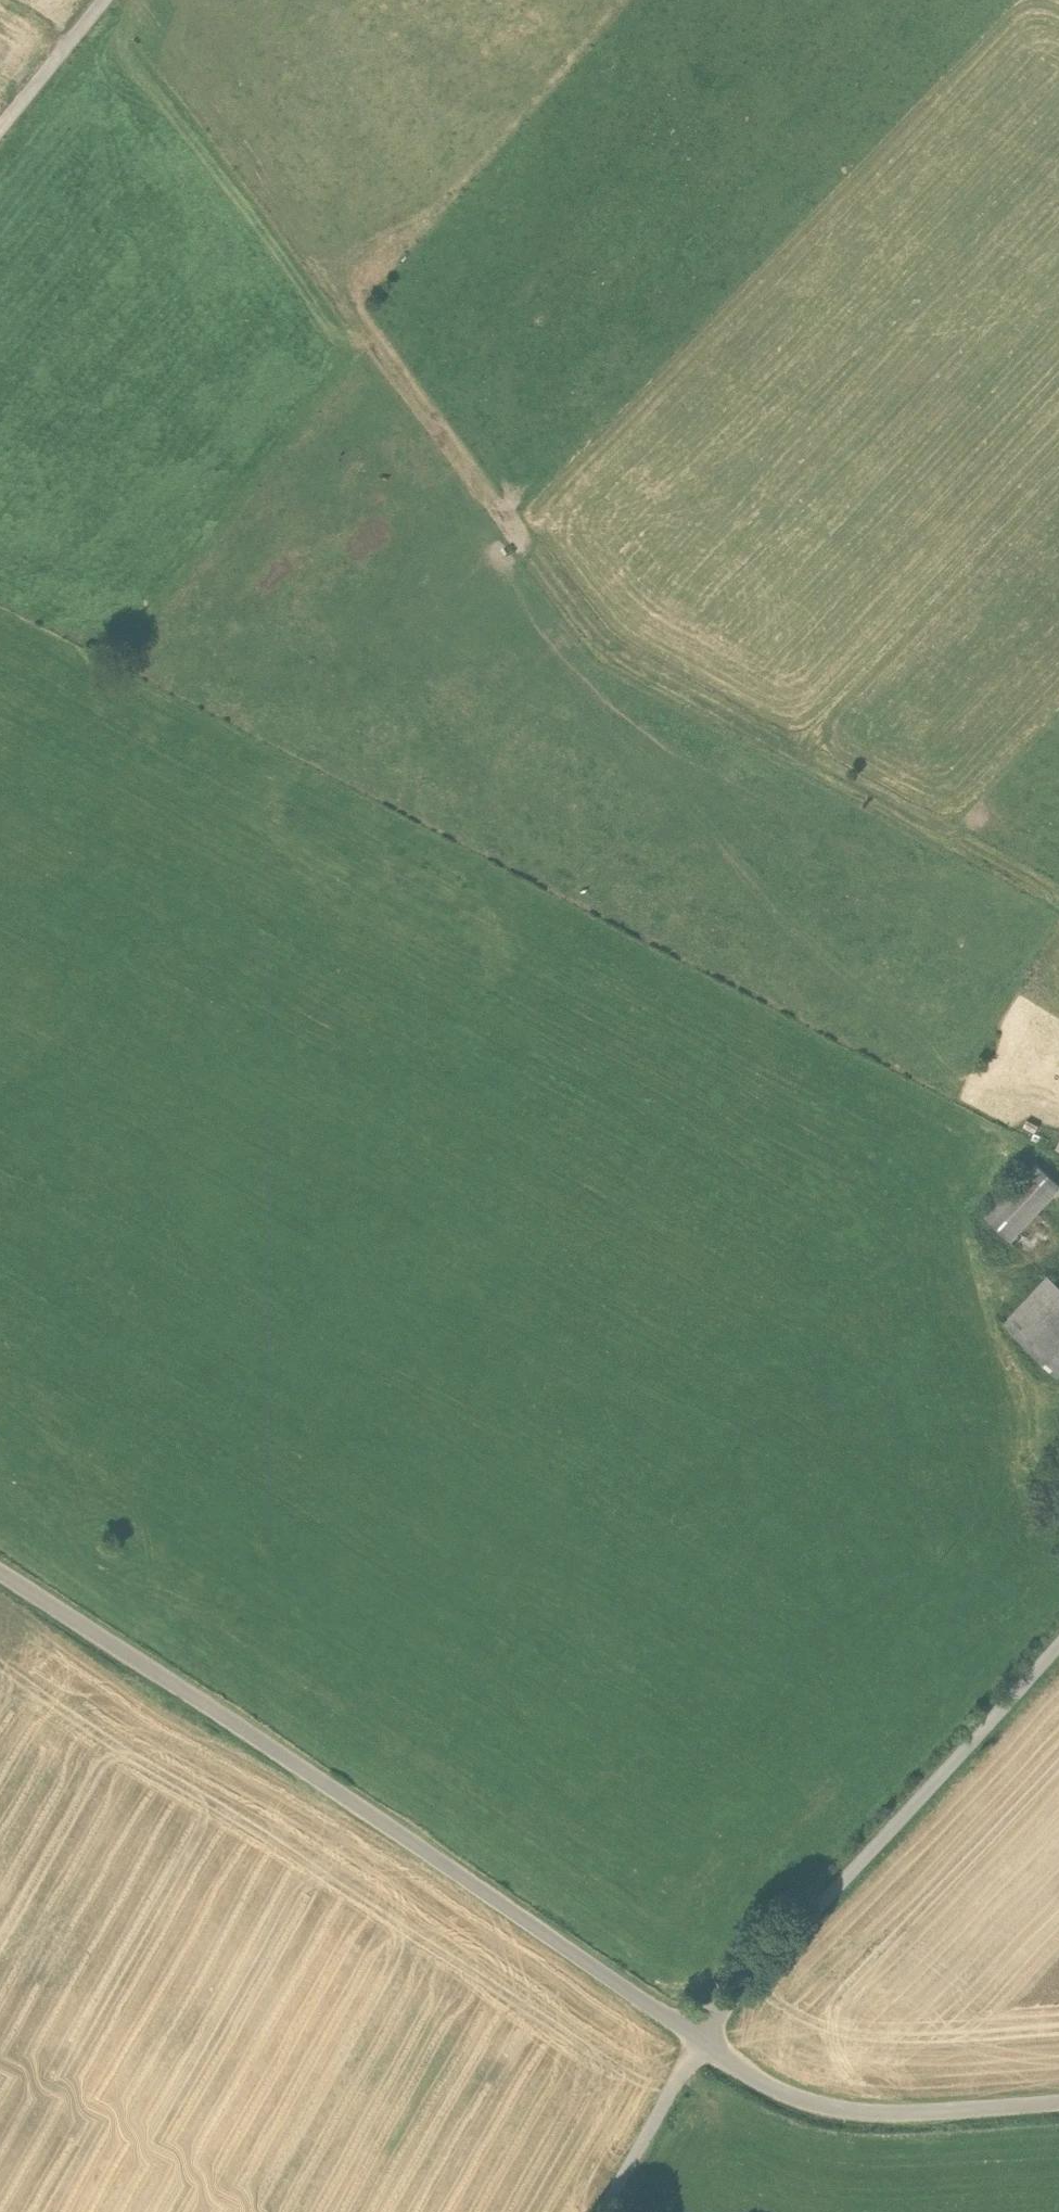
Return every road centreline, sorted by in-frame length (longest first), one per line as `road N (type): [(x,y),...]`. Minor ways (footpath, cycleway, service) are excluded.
road 1 (unclassified): [(701,2042),(463,1867),(0,1571)]
road 2 (unclassified): [(1058,1645),(748,1976),(701,2042)]
road 3 (unclassified): [(1058,2102),(914,2114),(814,2104),(701,2042)]
road 4 (track): [(701,2042),(601,2211)]
road 5 (track): [(105,0),(0,128)]

